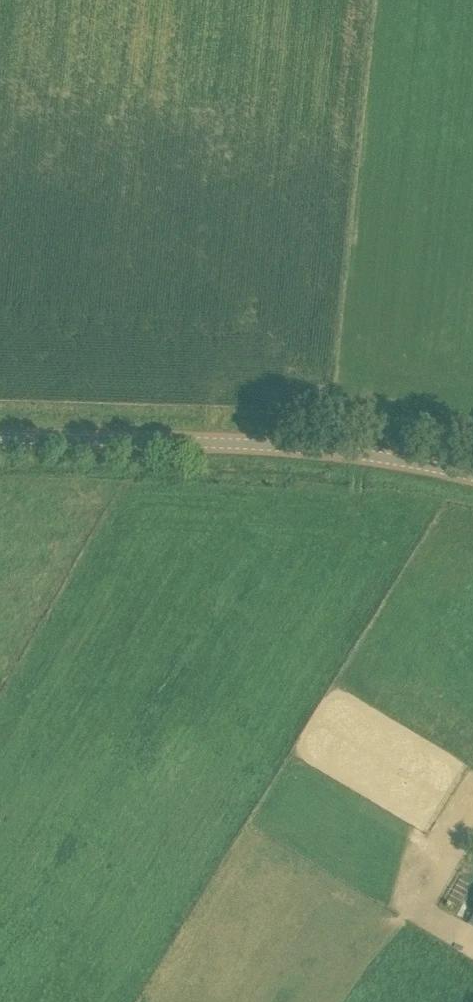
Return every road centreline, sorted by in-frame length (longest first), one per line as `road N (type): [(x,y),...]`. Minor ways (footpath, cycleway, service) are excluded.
road 1 (tertiary): [(472,476),(283,446),(0,436)]

